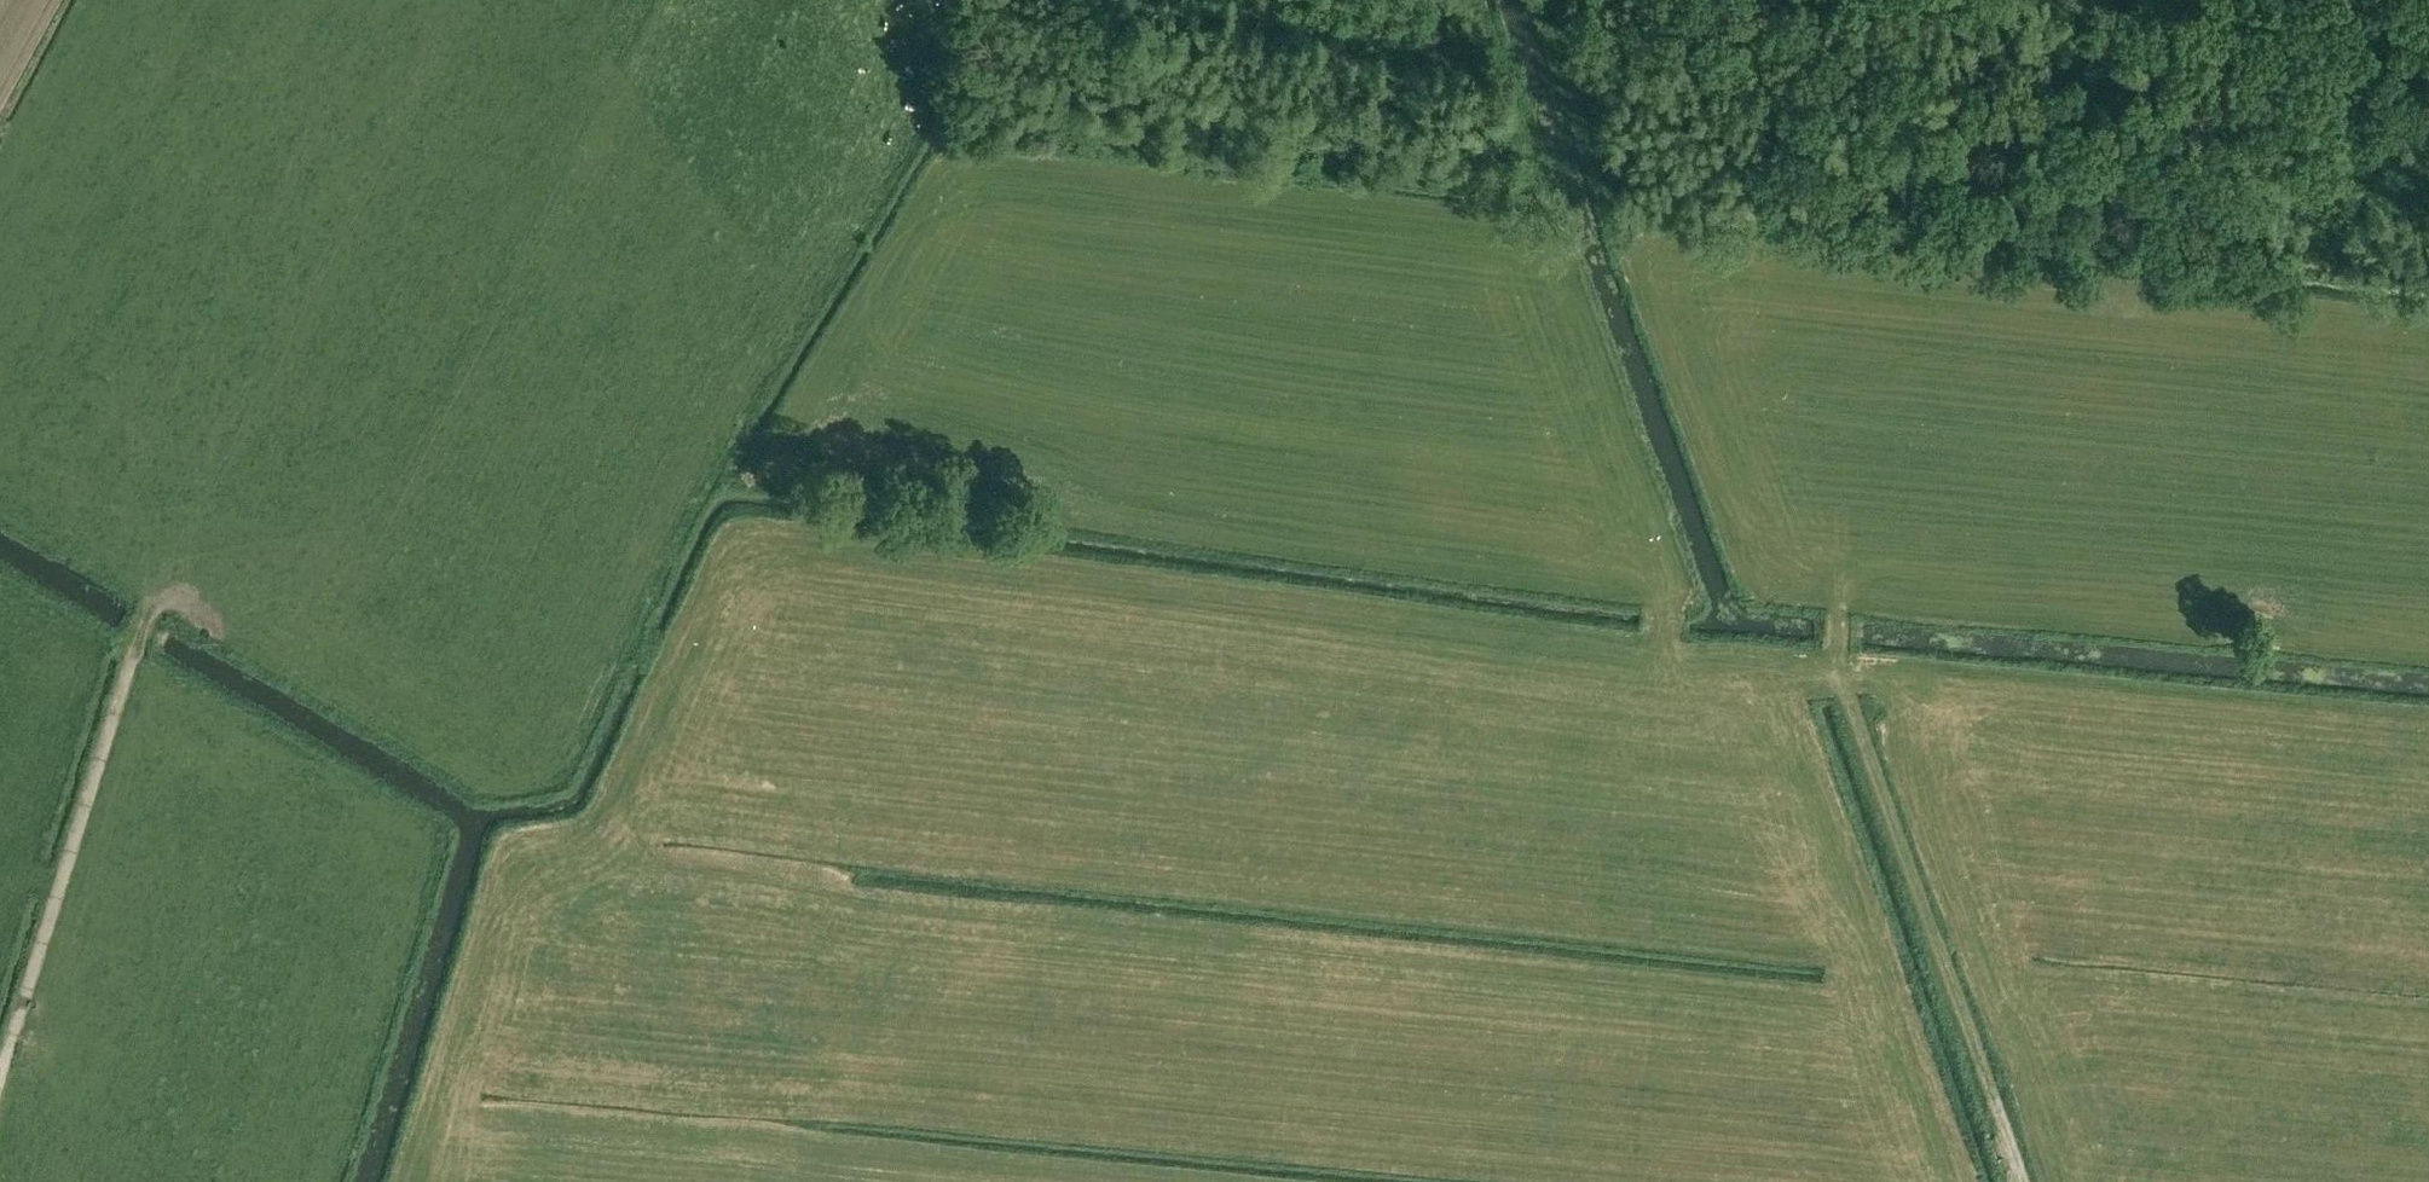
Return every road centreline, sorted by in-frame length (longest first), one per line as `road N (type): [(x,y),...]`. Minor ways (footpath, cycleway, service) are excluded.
road 1 (track): [(1544,0),(1614,226)]

